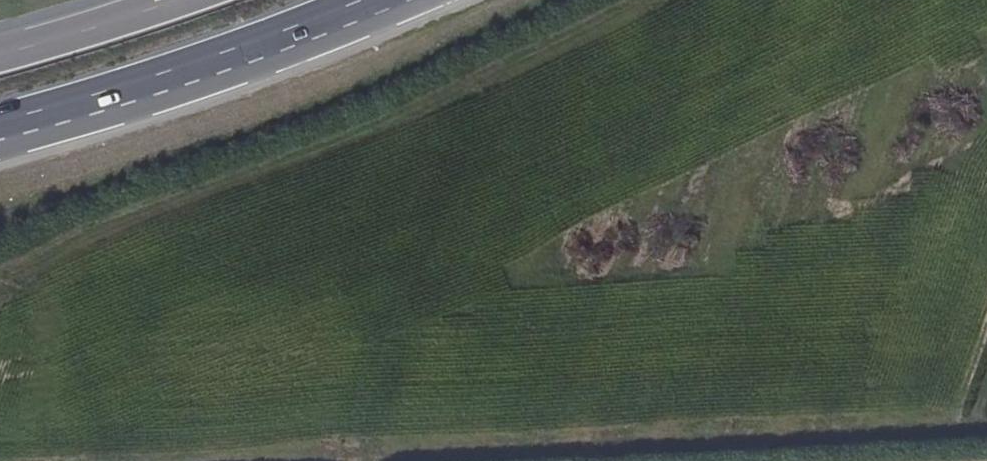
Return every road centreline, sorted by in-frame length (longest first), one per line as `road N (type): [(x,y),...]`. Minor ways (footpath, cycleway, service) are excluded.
road 1 (trunk): [(0,123),(273,37),(360,0)]
road 2 (trunk): [(169,0),(0,53)]

